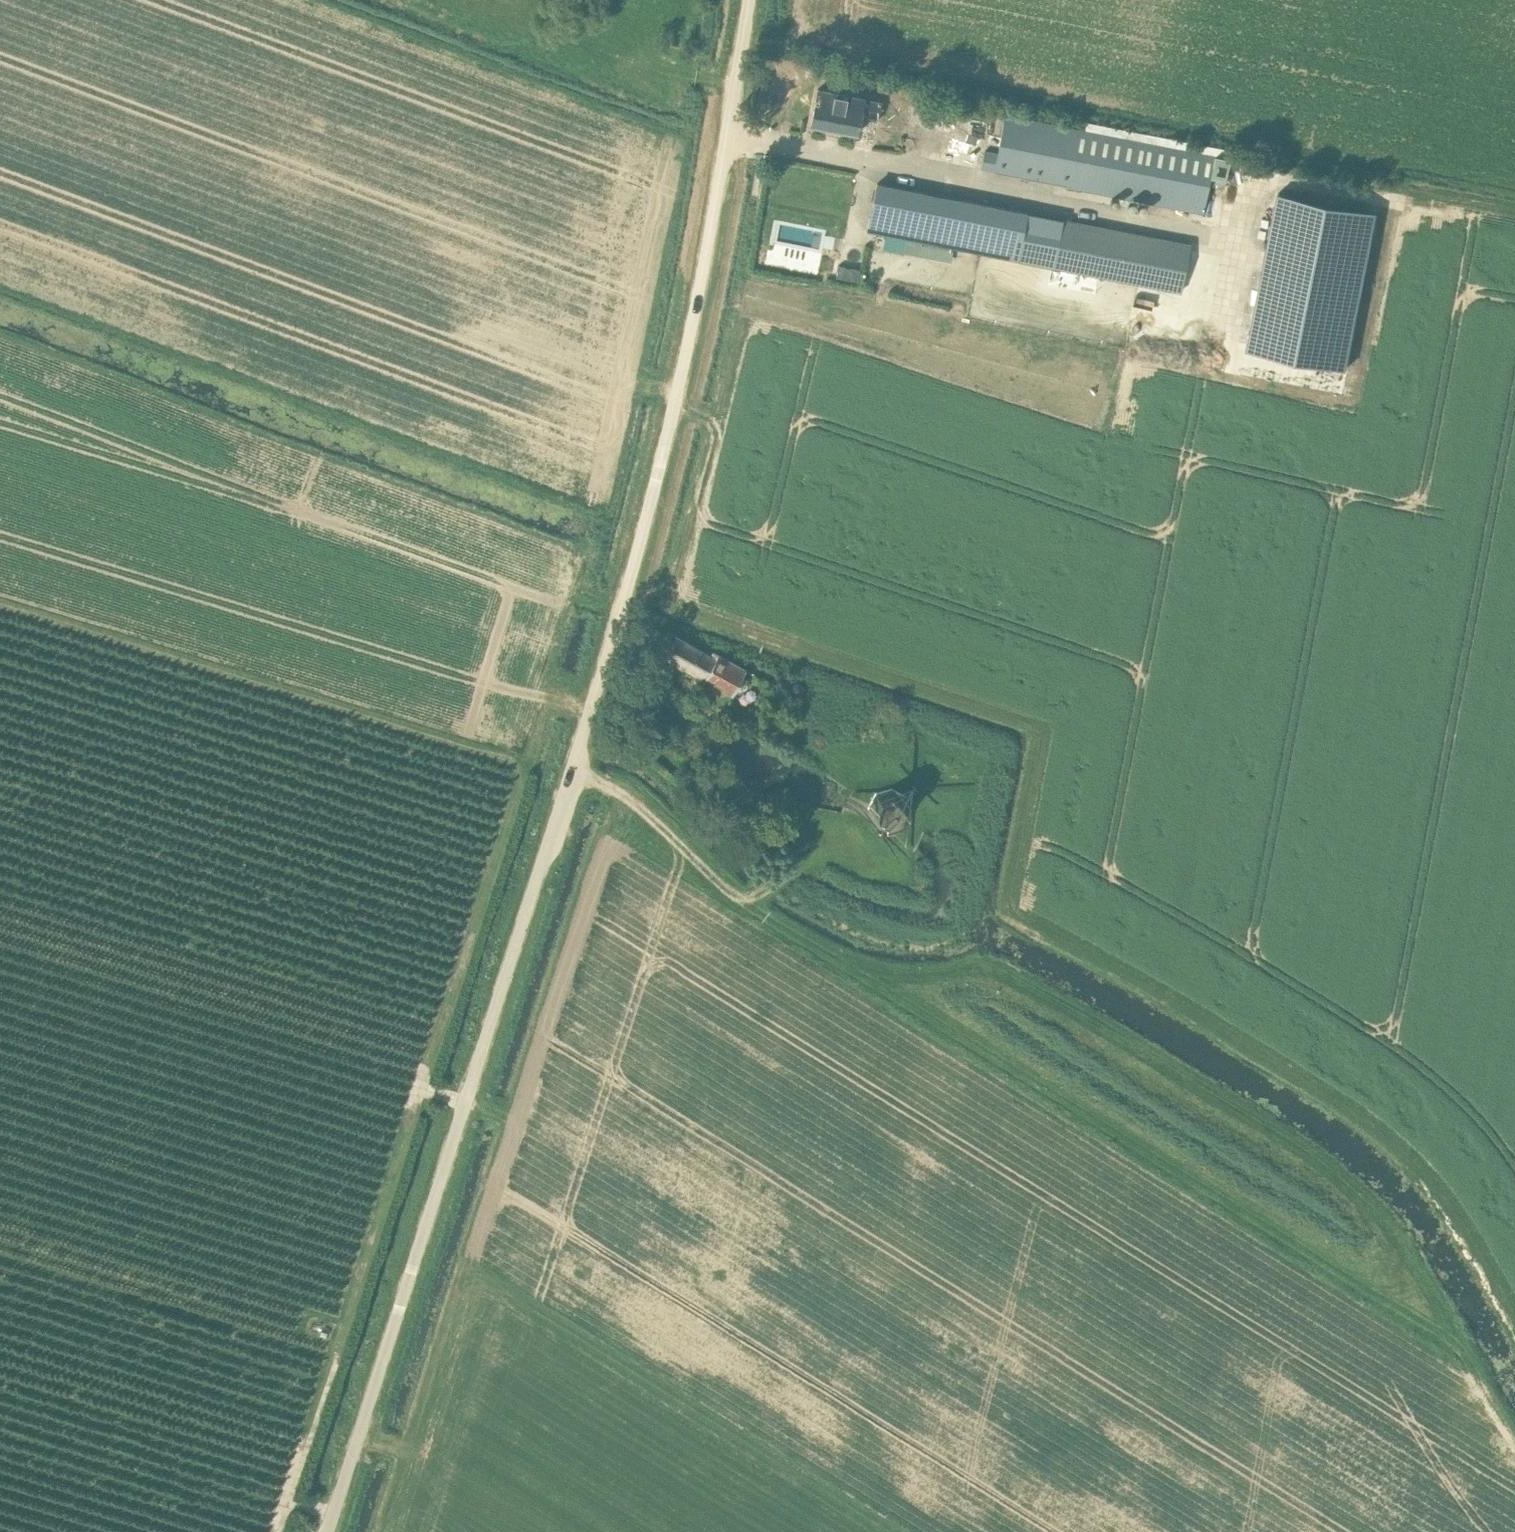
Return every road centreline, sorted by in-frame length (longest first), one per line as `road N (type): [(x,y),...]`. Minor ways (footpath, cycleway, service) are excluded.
road 1 (unclassified): [(325,1531),(627,590),(661,466),(751,0)]

